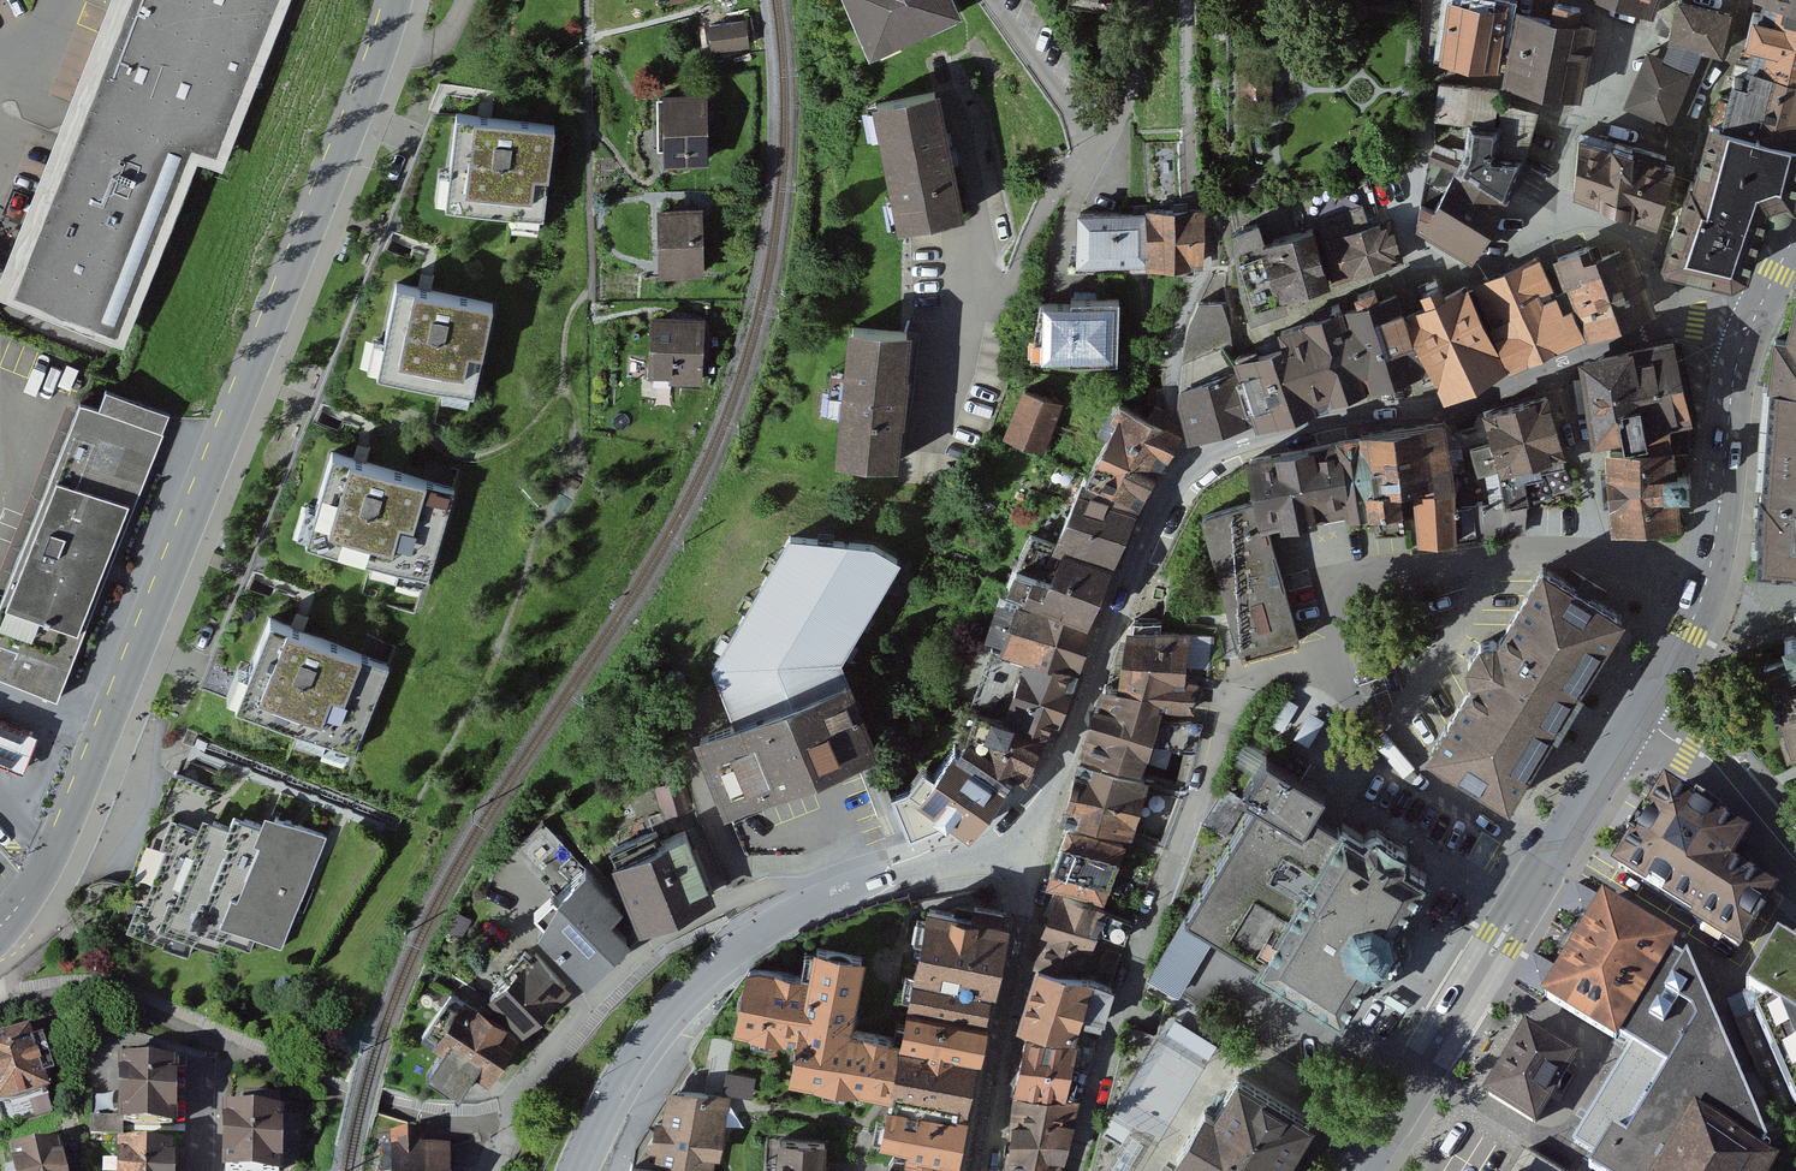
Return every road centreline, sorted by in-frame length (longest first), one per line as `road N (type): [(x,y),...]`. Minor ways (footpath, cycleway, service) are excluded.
road 1 (tertiary): [(0,926),(46,869),(393,0)]
road 2 (residential): [(1669,323),(1455,403),(1257,435),(1195,463),(1166,498),(1032,849)]
road 3 (tertiary): [(1640,715),(1357,1170)]
road 4 (residential): [(494,1170),(513,1104),(597,991),(637,956),(728,903),(785,884),(861,882)]
road 5 (residential): [(576,1170),(638,1051),(698,981),(796,909),(861,882)]
road 6 (tertiary): [(1745,339),(1702,597),(1640,715)]
road 7 (residential): [(983,0),(1096,135),(1116,126),(1147,0)]
road 8 (residential): [(1032,849),(975,1170)]
road 9 (residential): [(1624,49),(1607,100),(1572,133),(1546,249)]
road 10 (residential): [(1640,715),(1711,761),(1795,861)]
road 11 (residential): [(1546,249),(1582,236),(1630,243),(1648,259),(1669,323)]
road 12 (residential): [(861,882),(1032,849)]
road 13 (residential): [(1415,271),(1485,272),(1546,249)]

